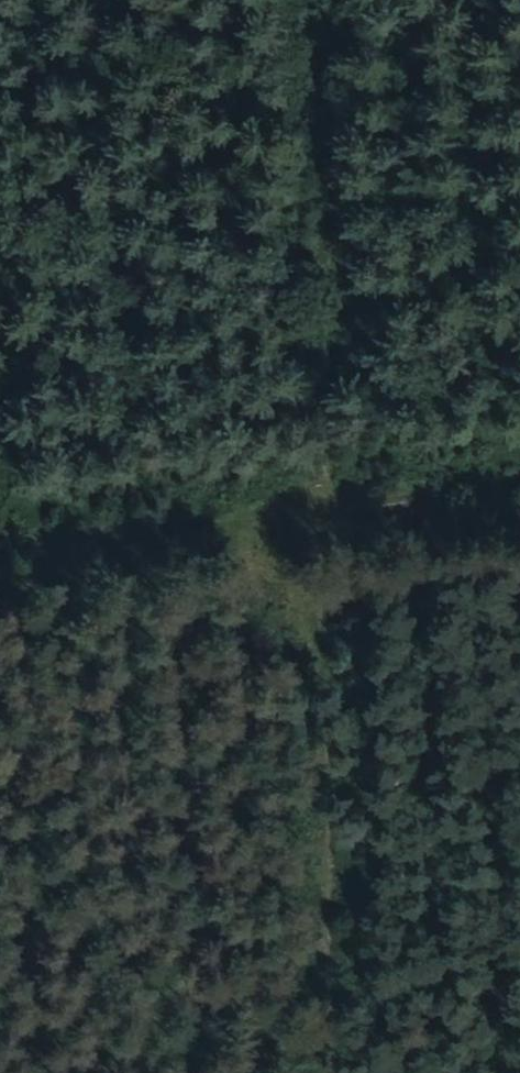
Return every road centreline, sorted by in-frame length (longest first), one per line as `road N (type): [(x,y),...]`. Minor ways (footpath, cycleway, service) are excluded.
road 1 (track): [(292,523),(336,1072)]
road 2 (track): [(0,558),(292,523)]
road 3 (track): [(292,523),(519,496)]

